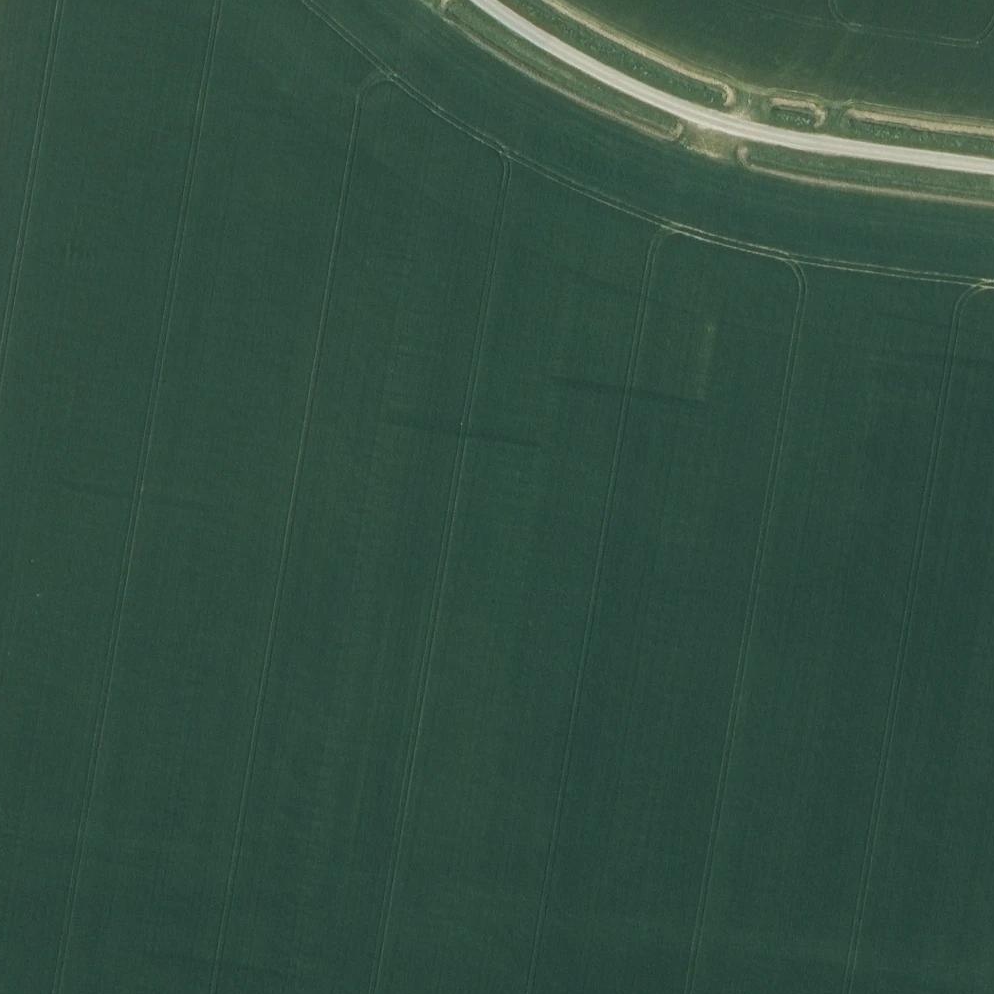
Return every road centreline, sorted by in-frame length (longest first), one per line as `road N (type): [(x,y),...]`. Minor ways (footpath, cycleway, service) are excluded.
road 1 (unclassified): [(993,175),(848,155),(618,82),(508,26),(478,0)]

